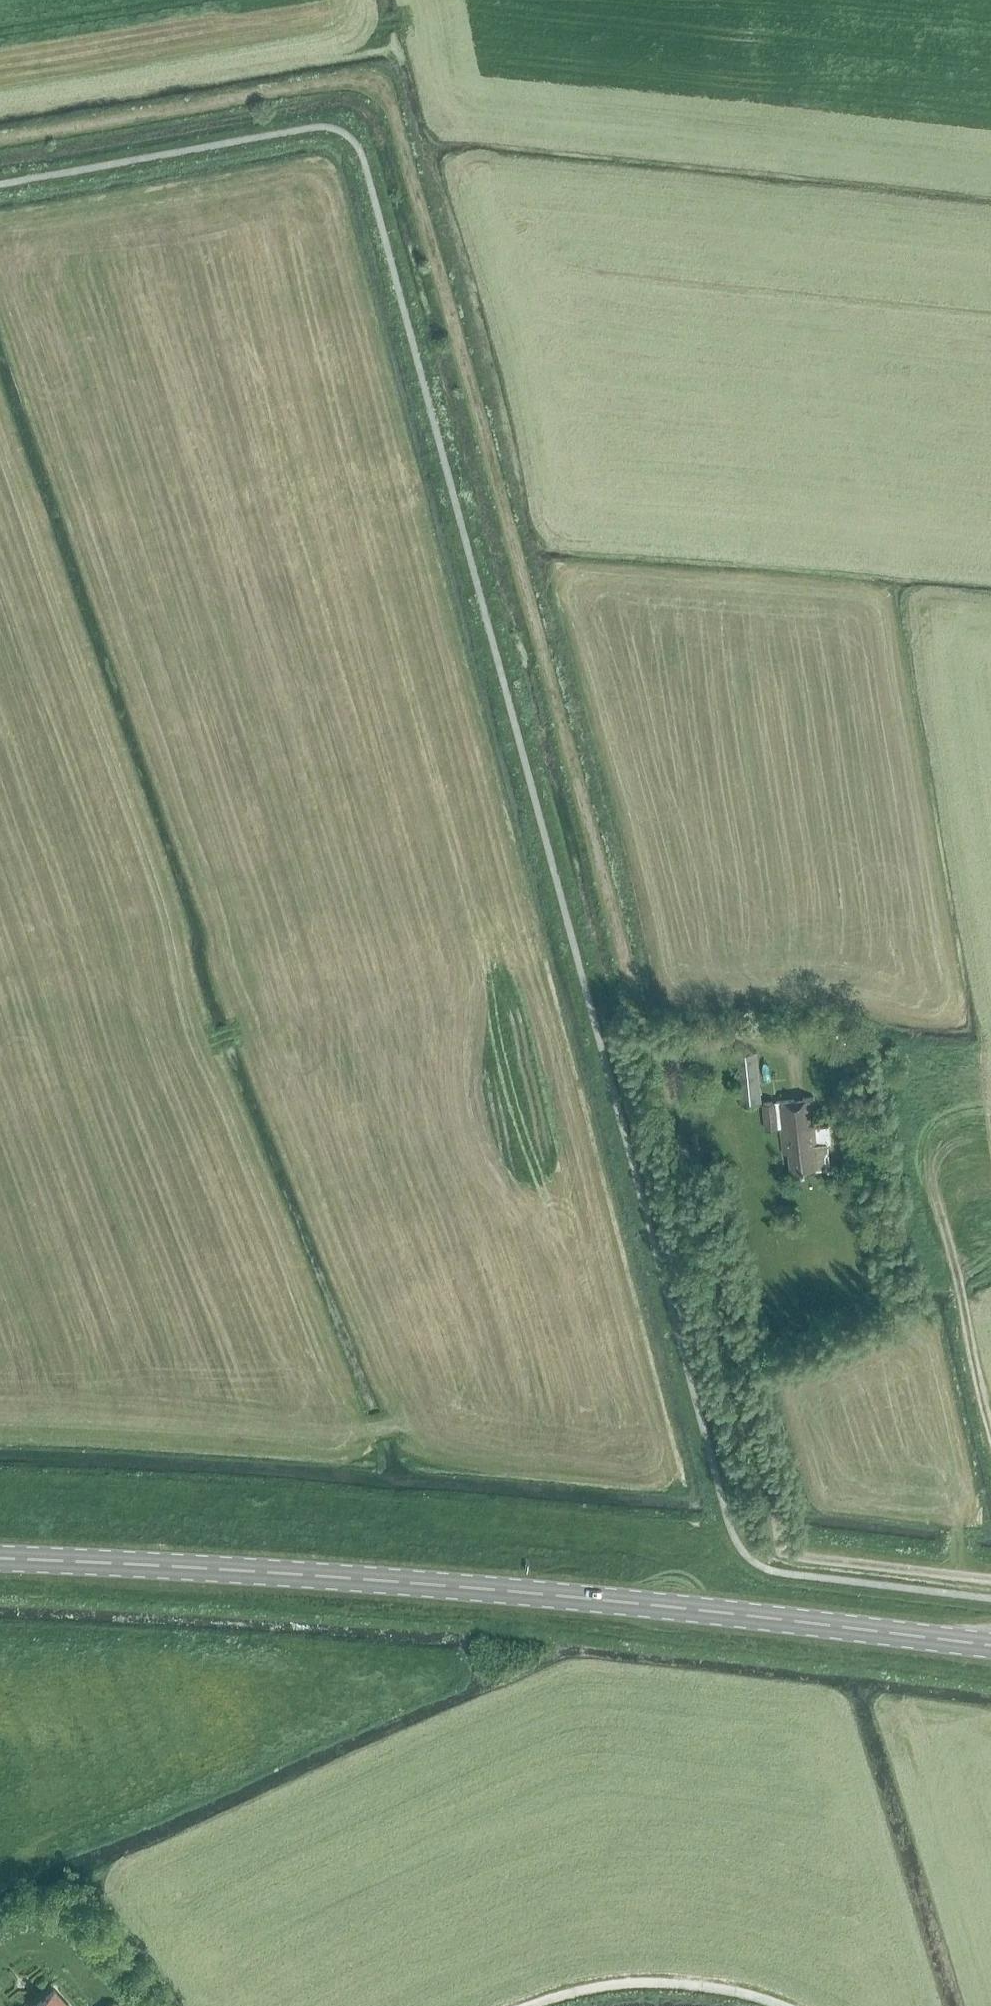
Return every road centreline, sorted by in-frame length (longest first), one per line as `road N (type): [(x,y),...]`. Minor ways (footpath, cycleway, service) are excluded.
road 1 (track): [(774,1507),(659,1060),(640,1018),(390,102),(376,84),(341,80),(0,139)]
road 2 (primary): [(0,1559),(487,1589),(990,1646)]
road 3 (unclassified): [(532,2005),(655,1983),(781,2005)]
road 4 (track): [(990,1432),(960,1293)]

